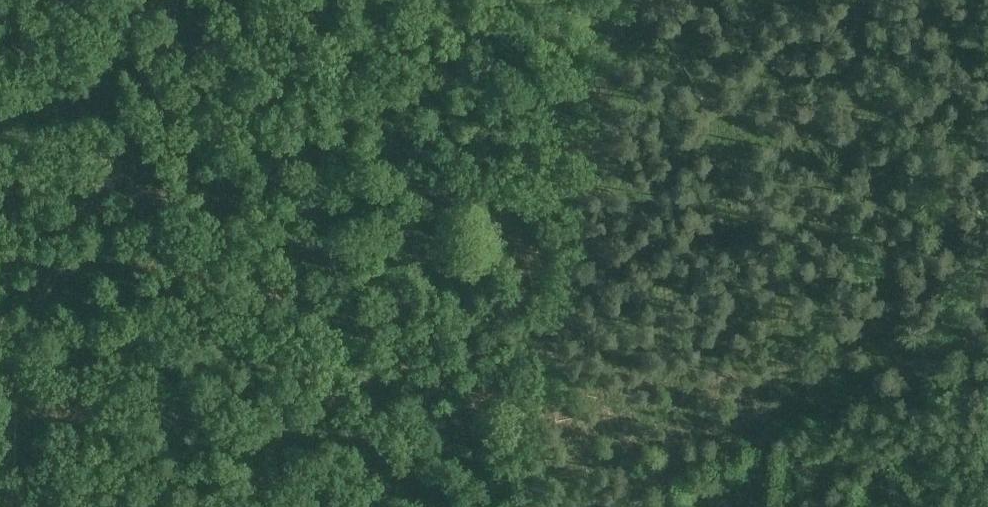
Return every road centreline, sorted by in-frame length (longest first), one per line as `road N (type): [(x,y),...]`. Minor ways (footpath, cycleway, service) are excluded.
road 1 (track): [(19,506),(27,368),(162,64),(182,0)]

